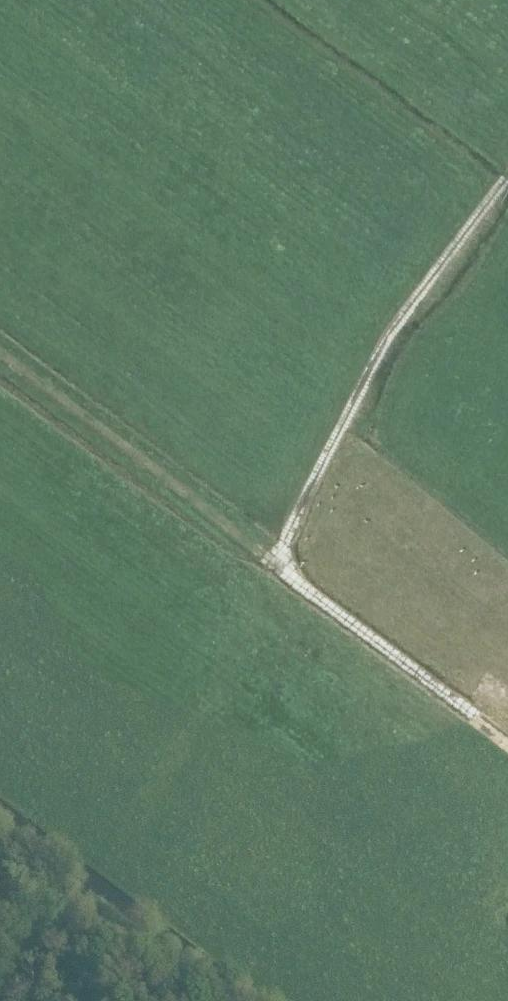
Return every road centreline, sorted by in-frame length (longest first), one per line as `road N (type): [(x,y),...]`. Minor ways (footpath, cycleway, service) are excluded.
road 1 (track): [(507,177),(388,336),(272,561),(507,740)]
road 2 (track): [(0,356),(272,561)]

